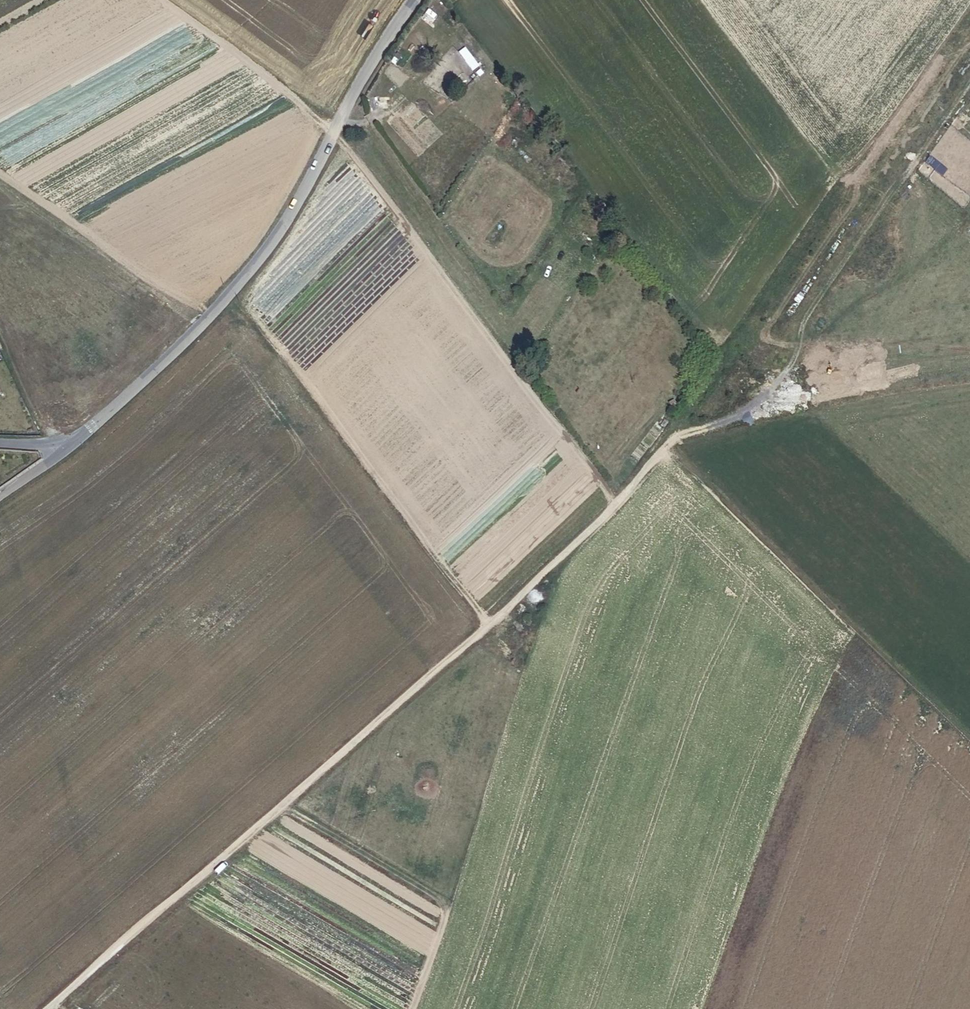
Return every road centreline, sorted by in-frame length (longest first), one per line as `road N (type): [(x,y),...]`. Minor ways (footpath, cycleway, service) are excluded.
road 1 (unclassified): [(50,1008),(556,571),(714,380)]
road 2 (unclassified): [(66,448),(201,327),(274,237),(350,101),(420,0)]
road 3 (track): [(667,445),(969,737)]

